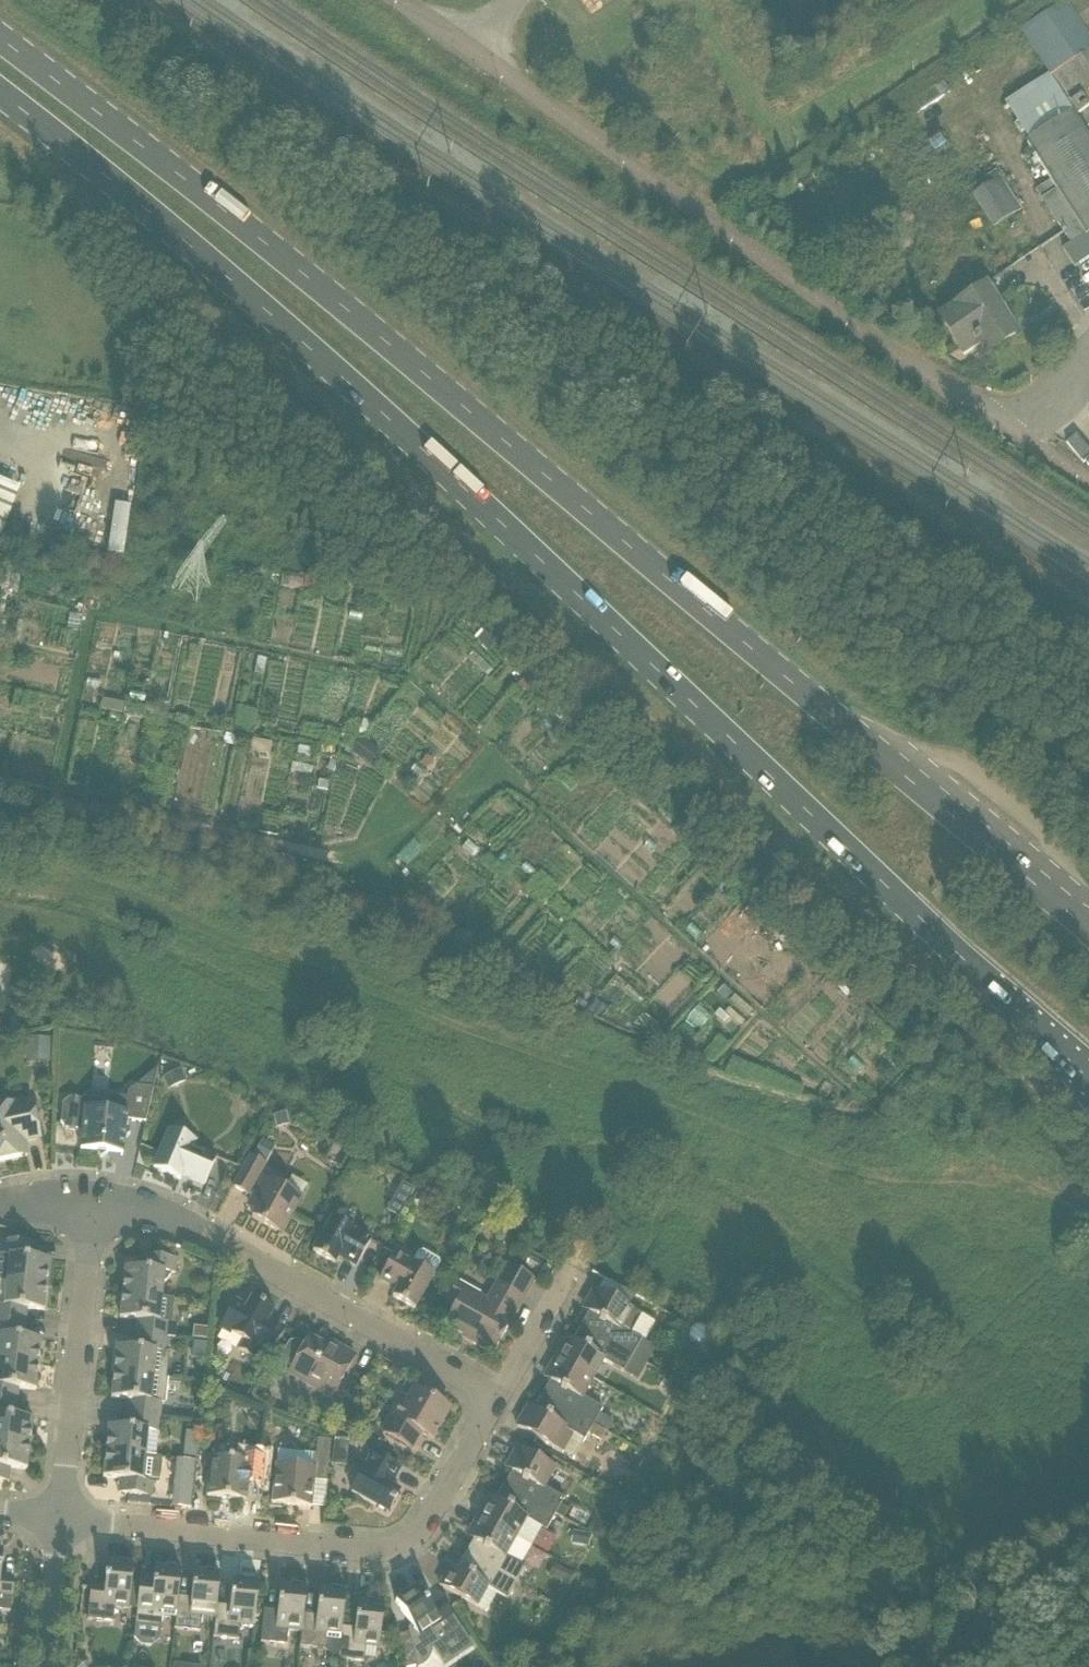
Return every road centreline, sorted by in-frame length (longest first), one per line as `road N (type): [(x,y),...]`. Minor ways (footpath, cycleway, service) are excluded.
road 1 (secondary): [(0,93),(100,169),(417,447),(1088,1078)]
road 2 (secondary): [(1088,929),(0,35)]
road 3 (unclassified): [(1011,431),(397,0)]
road 4 (residential): [(60,1516),(365,1558),(416,1543),(501,1401)]
road 5 (residential): [(94,1216),(192,1227),(501,1401)]
road 6 (track): [(0,839),(86,809),(287,850),(354,872)]
road 7 (residential): [(60,1516),(94,1216)]
road 8 (residential): [(501,1401),(591,1249)]
road 9 (residential): [(46,1666),(60,1516)]

